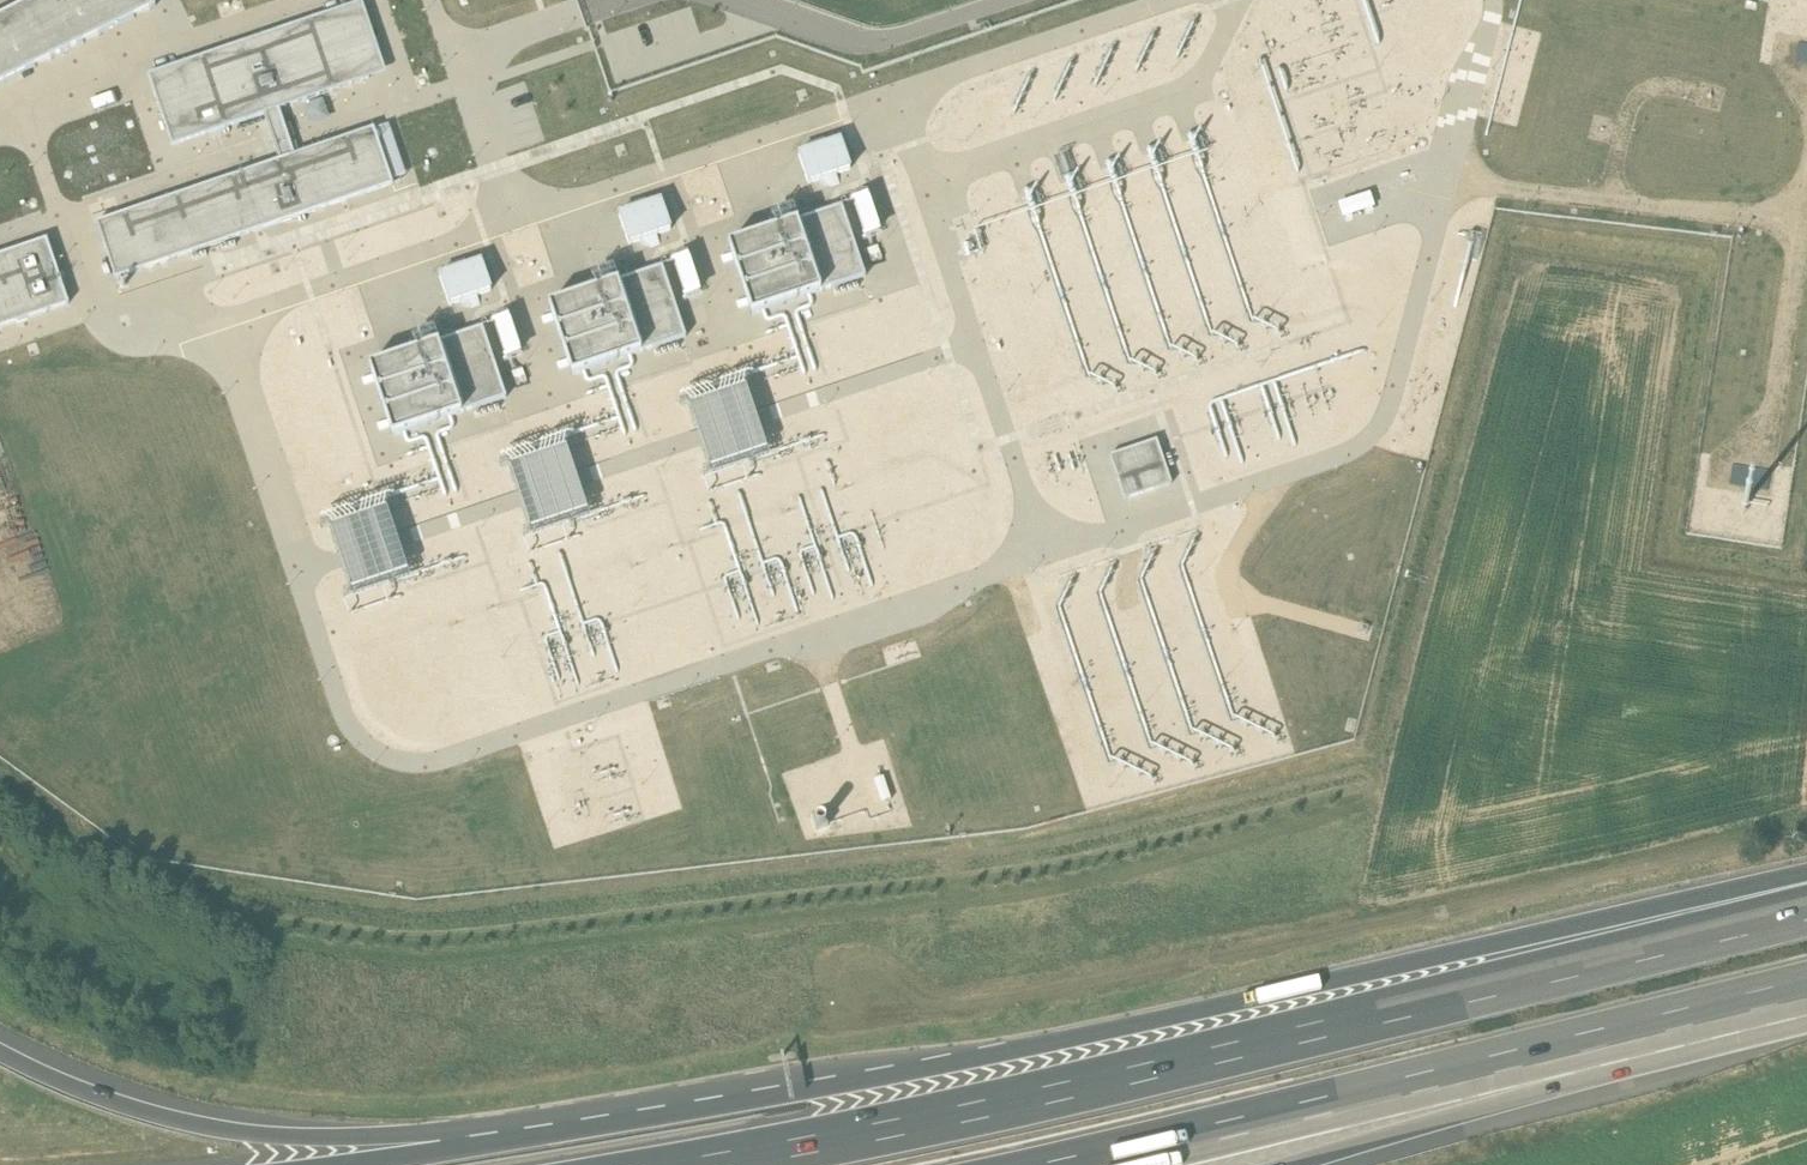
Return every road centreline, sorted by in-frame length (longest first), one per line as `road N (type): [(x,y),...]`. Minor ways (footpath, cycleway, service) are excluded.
road 1 (motorway): [(1806,886),(1642,911),(966,1059),(447,1148)]
road 2 (motorway): [(1806,908),(969,1113),(692,1164)]
road 3 (motorway): [(447,1148),(186,1121),(83,1090),(0,1051)]
road 4 (motorway): [(1073,1164),(1445,1077)]
road 5 (motorway): [(1445,1077),(1806,989)]
road 6 (motorway): [(1244,1164),(1445,1077)]
road 7 (motorway): [(447,1148),(324,1164)]

